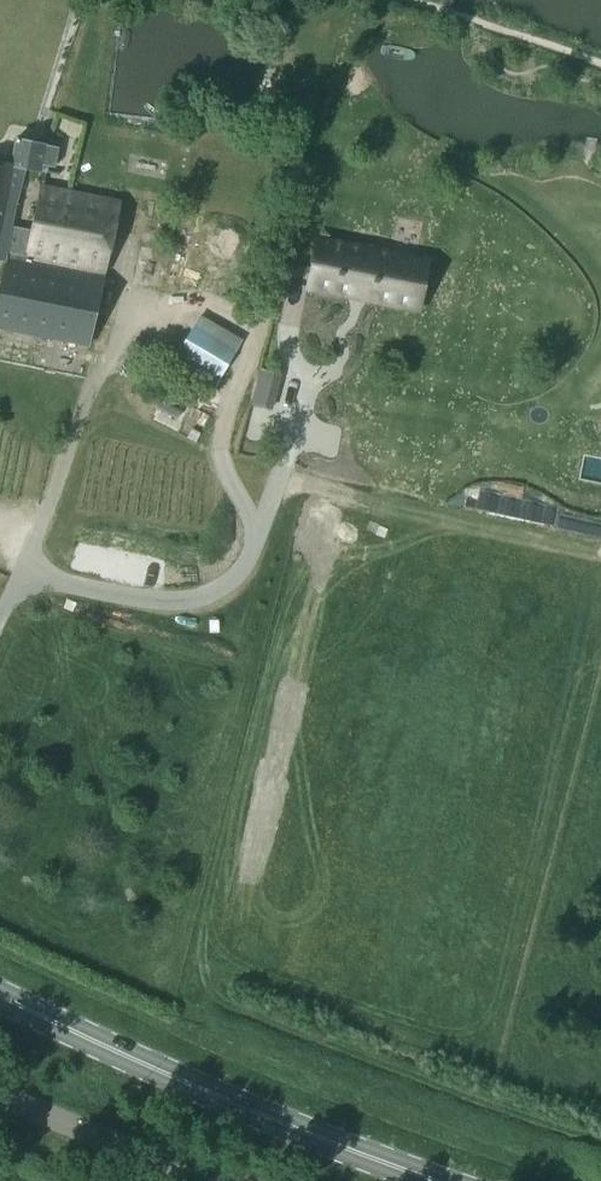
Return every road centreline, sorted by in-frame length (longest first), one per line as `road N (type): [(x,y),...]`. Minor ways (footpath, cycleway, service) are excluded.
road 1 (secondary): [(432,1180),(259,1116),(0,999)]
road 2 (unclassified): [(225,1180),(0,1093)]

